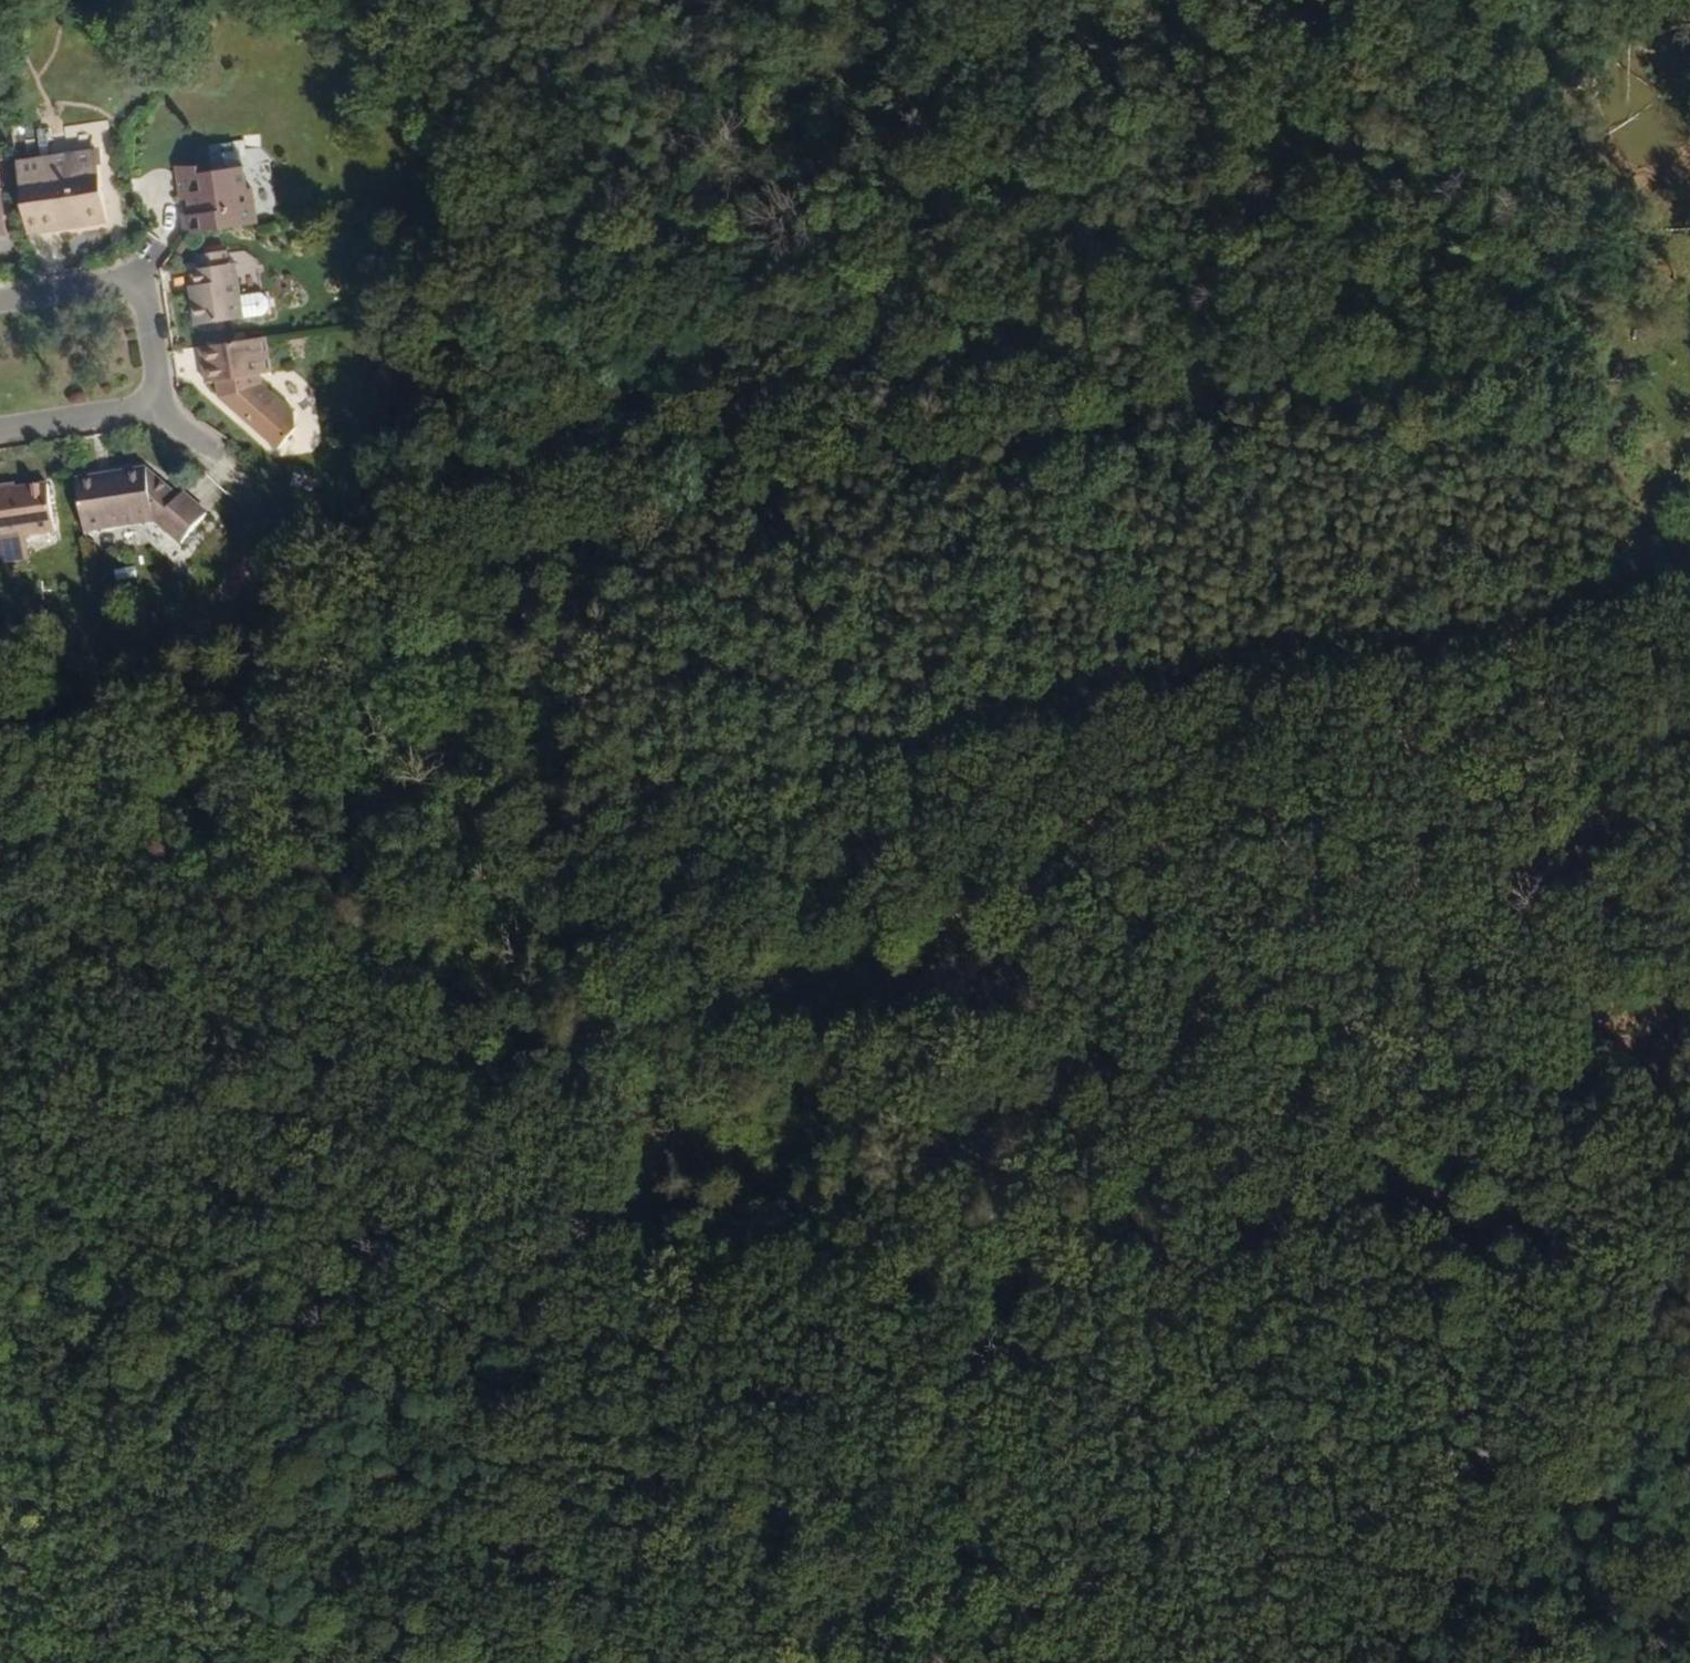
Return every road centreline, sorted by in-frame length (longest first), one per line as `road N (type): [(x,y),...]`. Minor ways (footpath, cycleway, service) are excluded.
road 1 (track): [(1370,1662),(1689,1434)]
road 2 (residential): [(0,431),(161,407)]
road 3 (residential): [(276,514),(161,407)]
road 4 (residential): [(138,281),(0,303)]
road 5 (residential): [(161,407),(138,281)]

